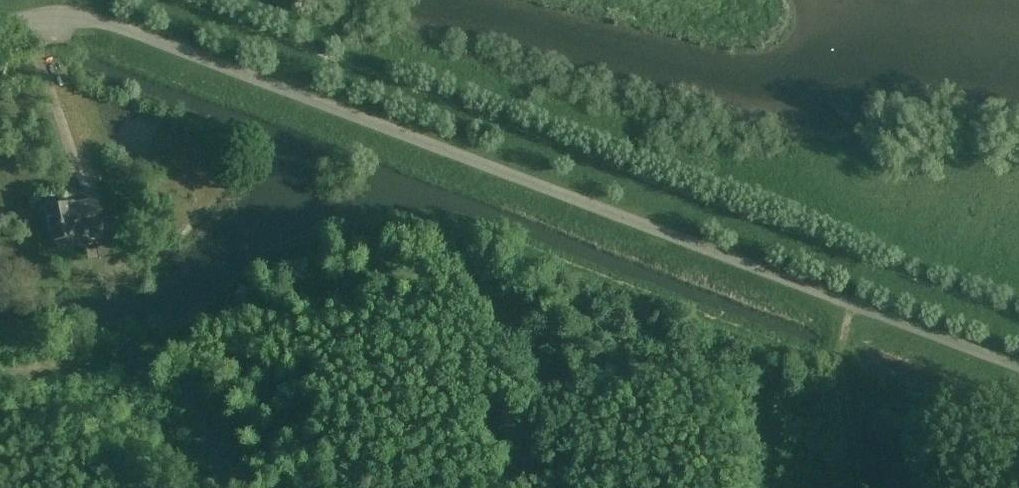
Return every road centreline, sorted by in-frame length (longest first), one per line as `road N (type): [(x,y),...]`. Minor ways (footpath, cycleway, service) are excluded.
road 1 (track): [(80,195),(41,17)]

